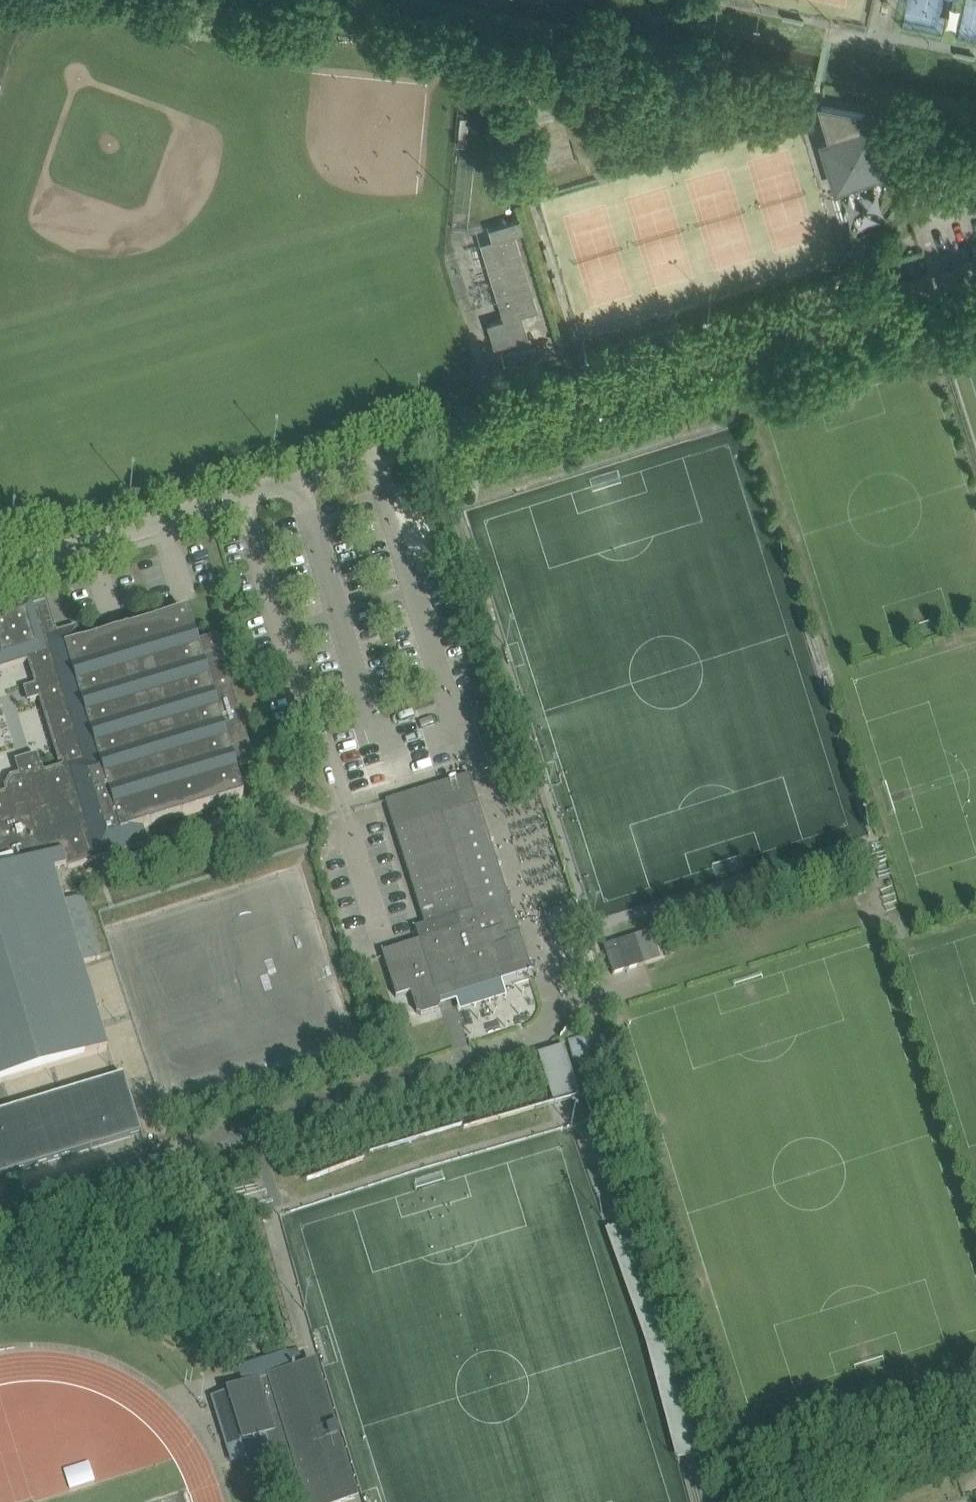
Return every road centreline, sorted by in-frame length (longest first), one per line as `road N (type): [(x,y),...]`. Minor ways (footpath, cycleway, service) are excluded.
road 1 (residential): [(0,571),(975,276)]

